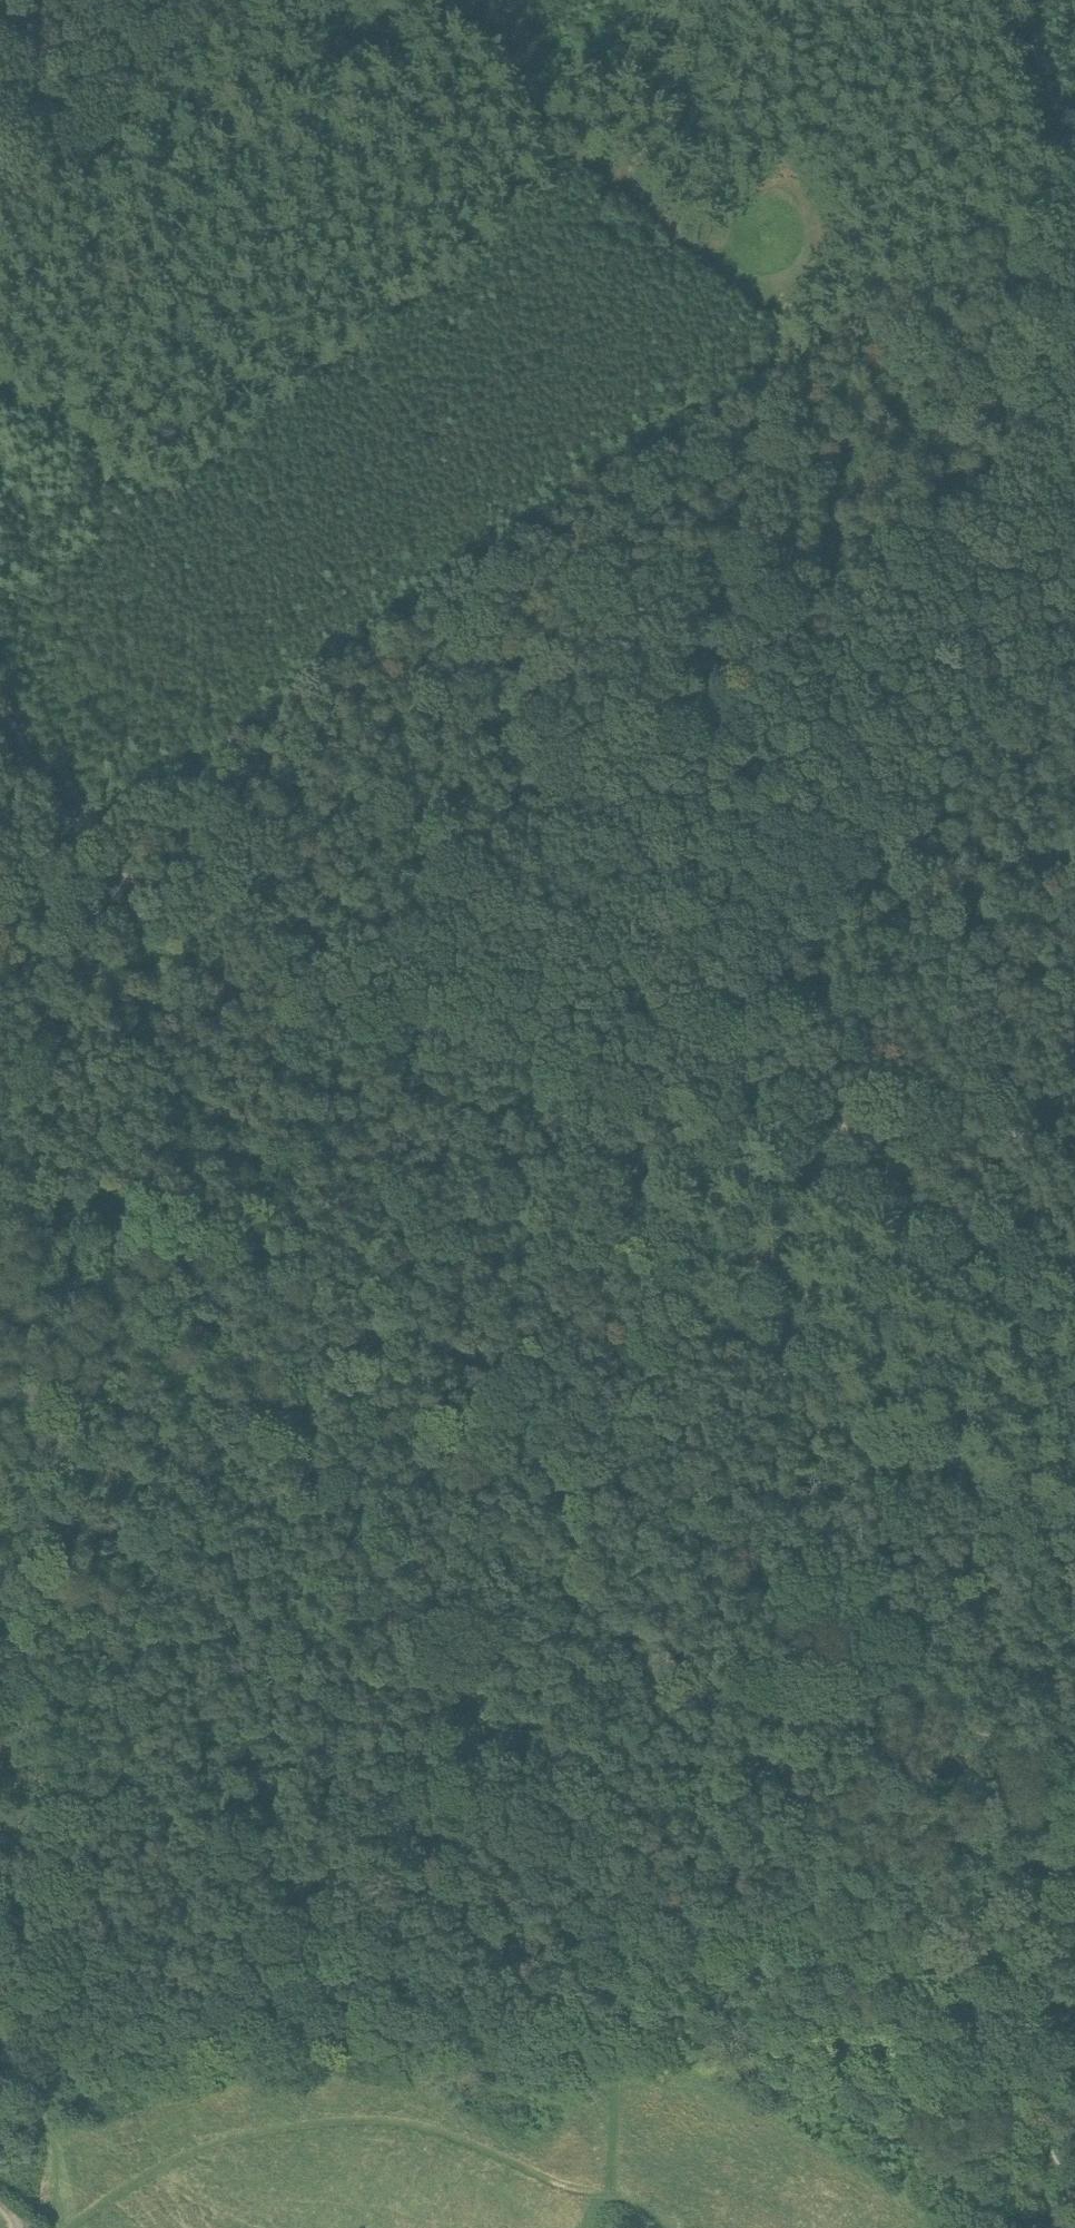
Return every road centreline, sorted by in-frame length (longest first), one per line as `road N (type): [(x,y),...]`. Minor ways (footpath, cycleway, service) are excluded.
road 1 (track): [(1074,1778),(952,1716),(822,1612),(652,1503),(439,1452),(139,1415),(0,1384)]
road 2 (track): [(0,707),(71,831),(94,854),(187,903),(328,997),(469,1053),(669,1064)]
road 3 (track): [(1074,2178),(969,2025),(931,1993),(512,1842)]
road 4 (track): [(512,1842),(0,1670)]
road 5 (track): [(669,1064),(786,1078),(811,1091),(861,1155),(936,1218),(1074,1264)]
road 6 (track): [(1074,536),(1039,460),(1011,339),(1010,276),(1041,174),(1040,148)]
road 7 (track): [(1040,148),(1004,47),(999,0)]

